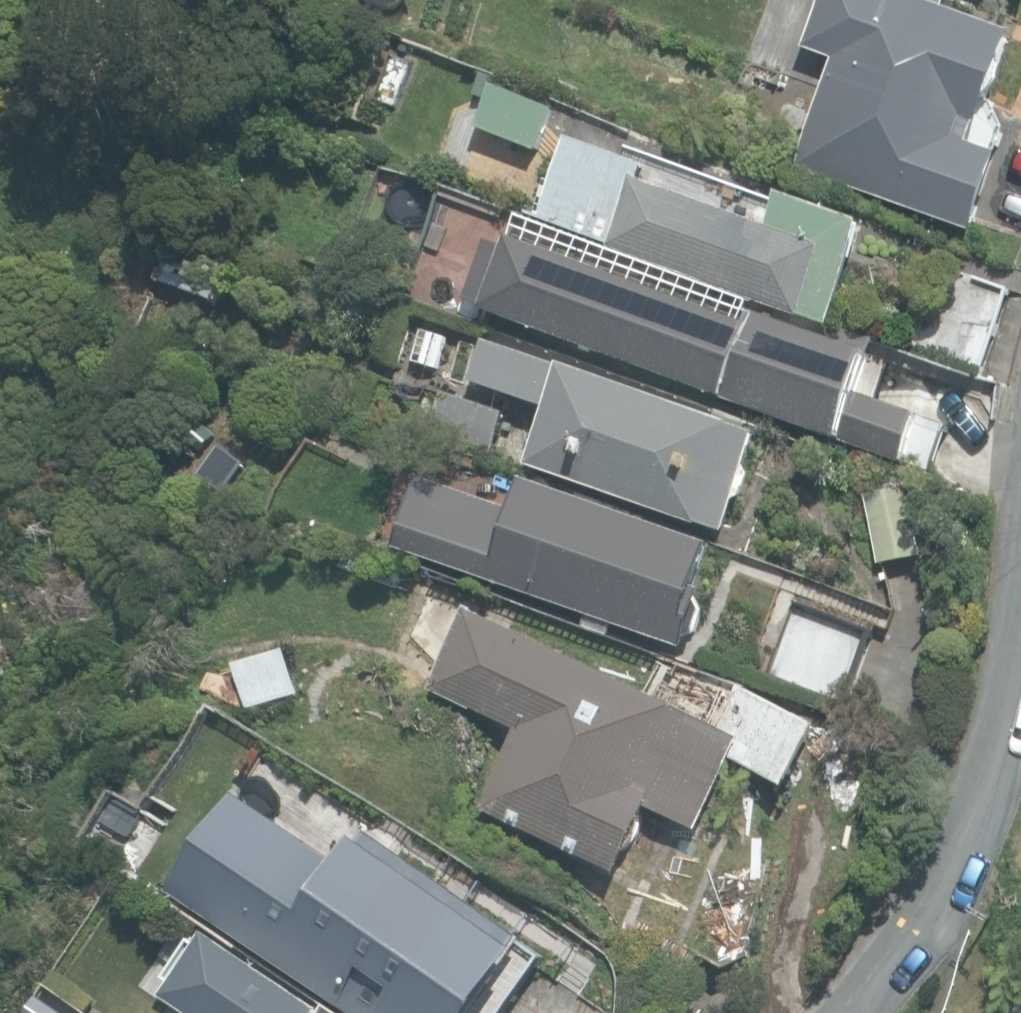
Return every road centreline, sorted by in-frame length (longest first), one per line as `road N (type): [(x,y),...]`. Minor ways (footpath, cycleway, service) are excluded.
road 1 (residential): [(1020,622),(988,796),(893,977),(860,1012)]

